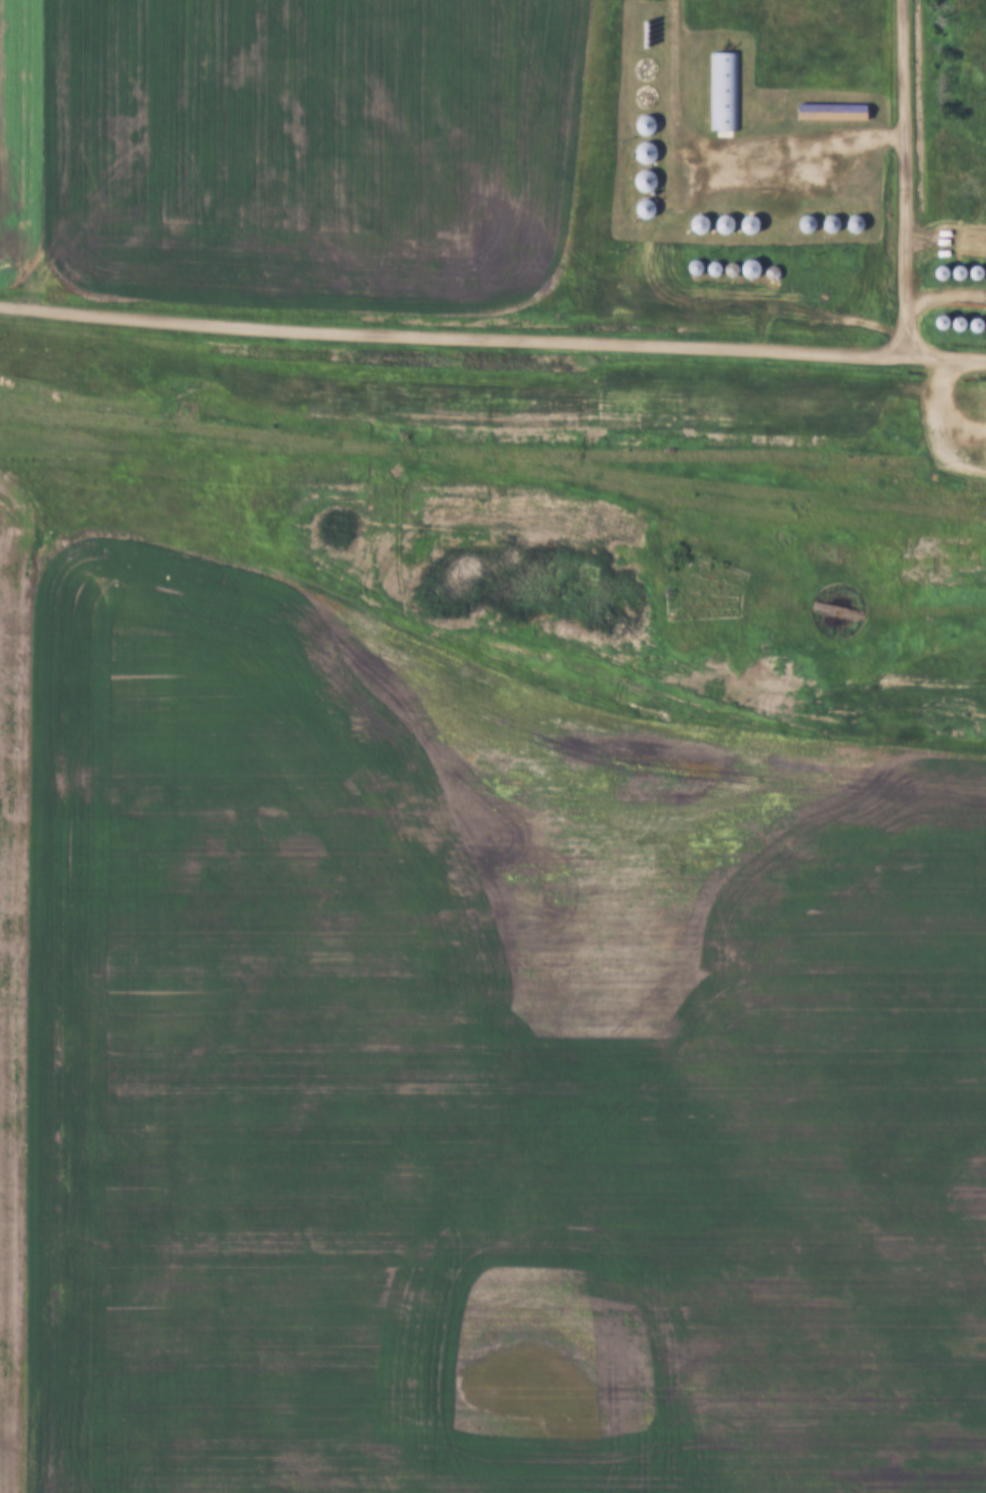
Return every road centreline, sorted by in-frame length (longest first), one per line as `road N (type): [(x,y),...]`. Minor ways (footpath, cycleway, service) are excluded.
road 1 (residential): [(910,350),(237,324),(0,300)]
road 2 (residential): [(910,350),(905,0)]

